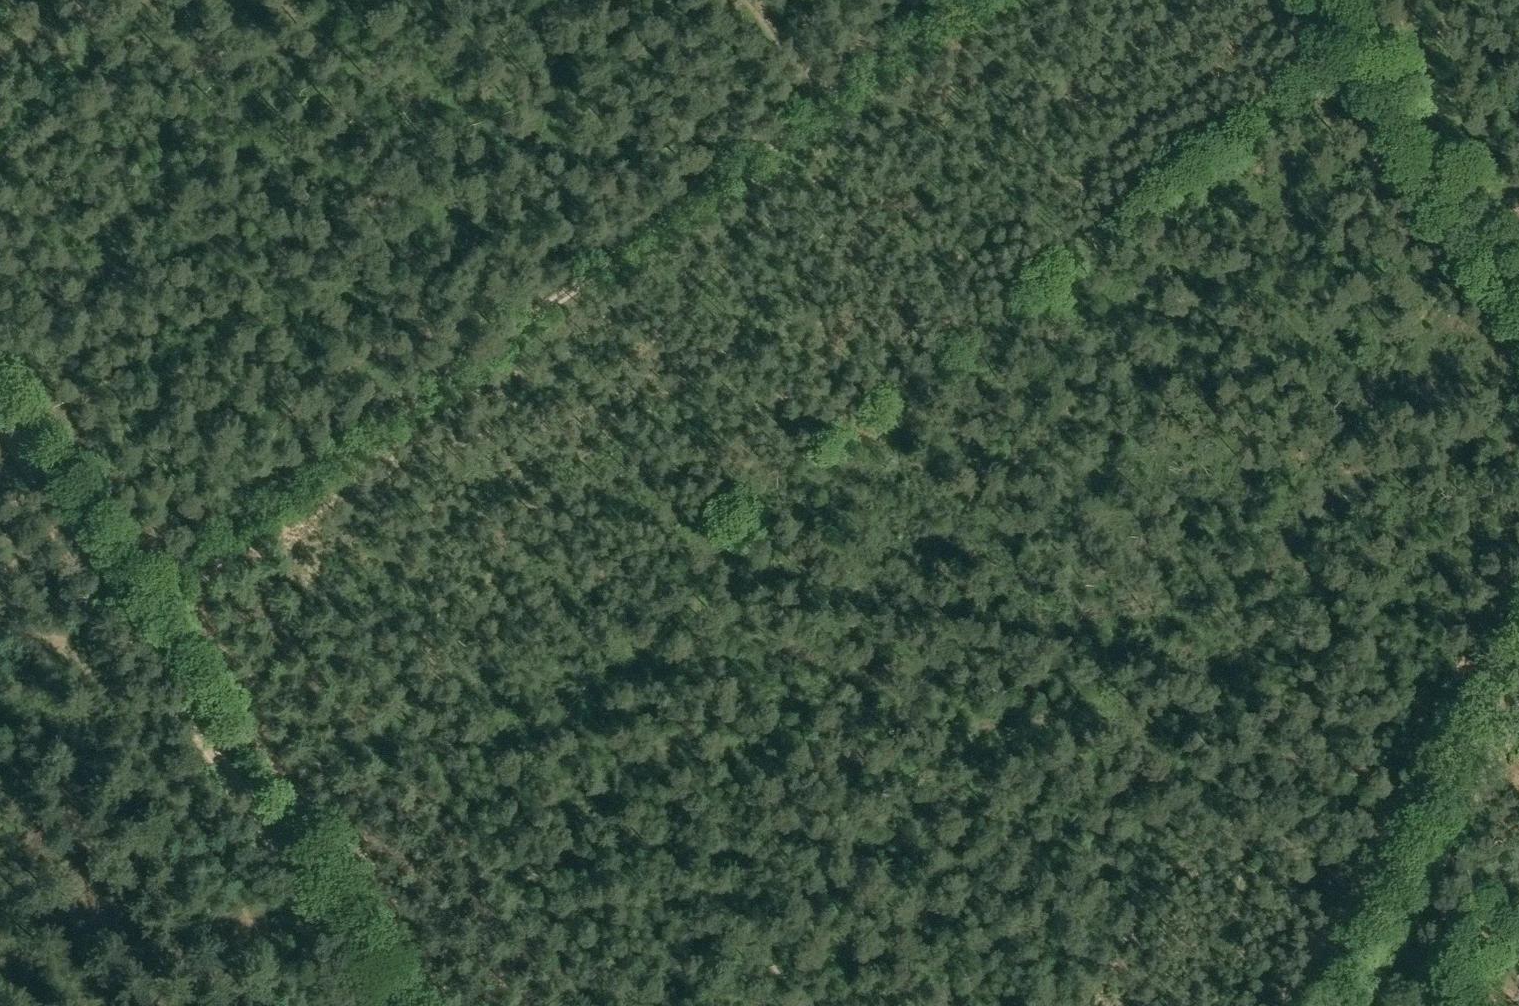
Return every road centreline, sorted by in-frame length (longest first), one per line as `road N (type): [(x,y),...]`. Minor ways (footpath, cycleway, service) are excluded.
road 1 (track): [(390,1005),(0,394)]
road 2 (track): [(1518,715),(1360,1005)]

